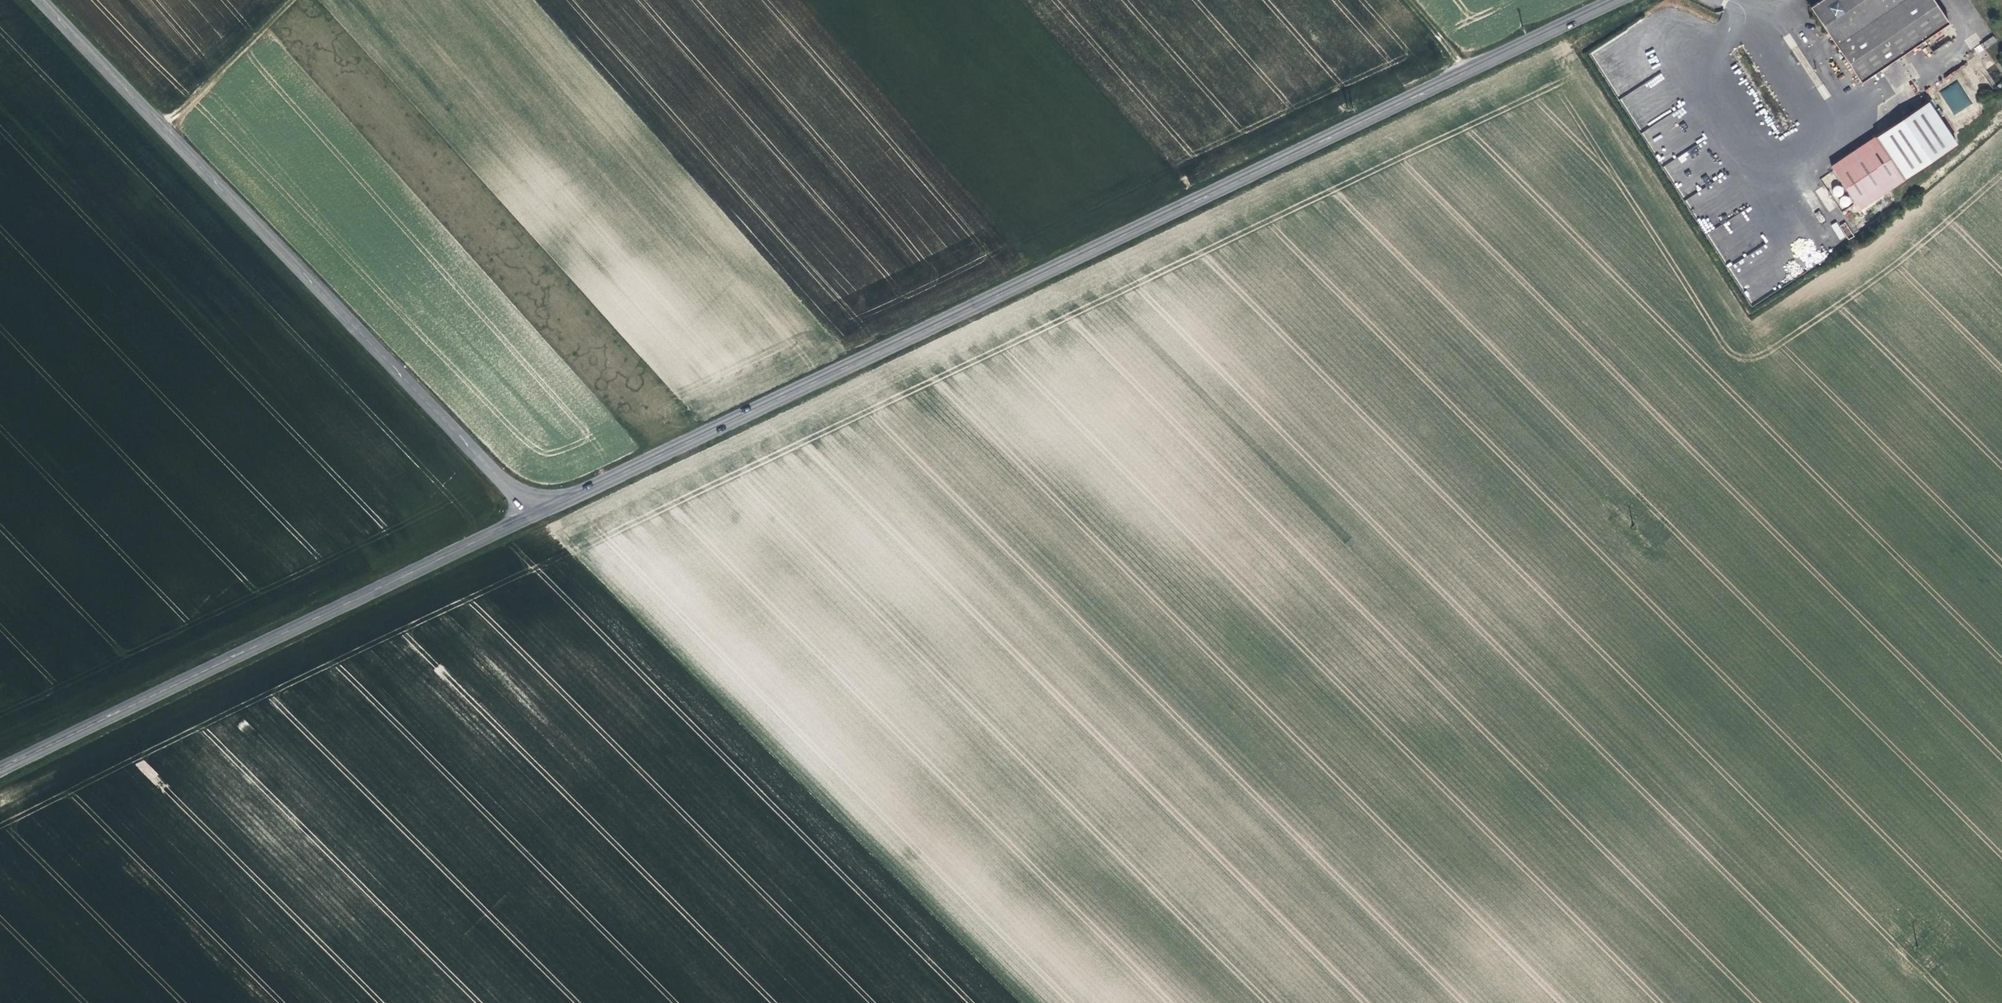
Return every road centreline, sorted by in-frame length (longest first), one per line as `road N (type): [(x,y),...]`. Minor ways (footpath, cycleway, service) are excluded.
road 1 (tertiary): [(537,514),(1618,0)]
road 2 (tertiary): [(40,0),(537,514)]
road 3 (tertiary): [(0,771),(537,514)]
road 4 (track): [(296,0),(162,128)]

